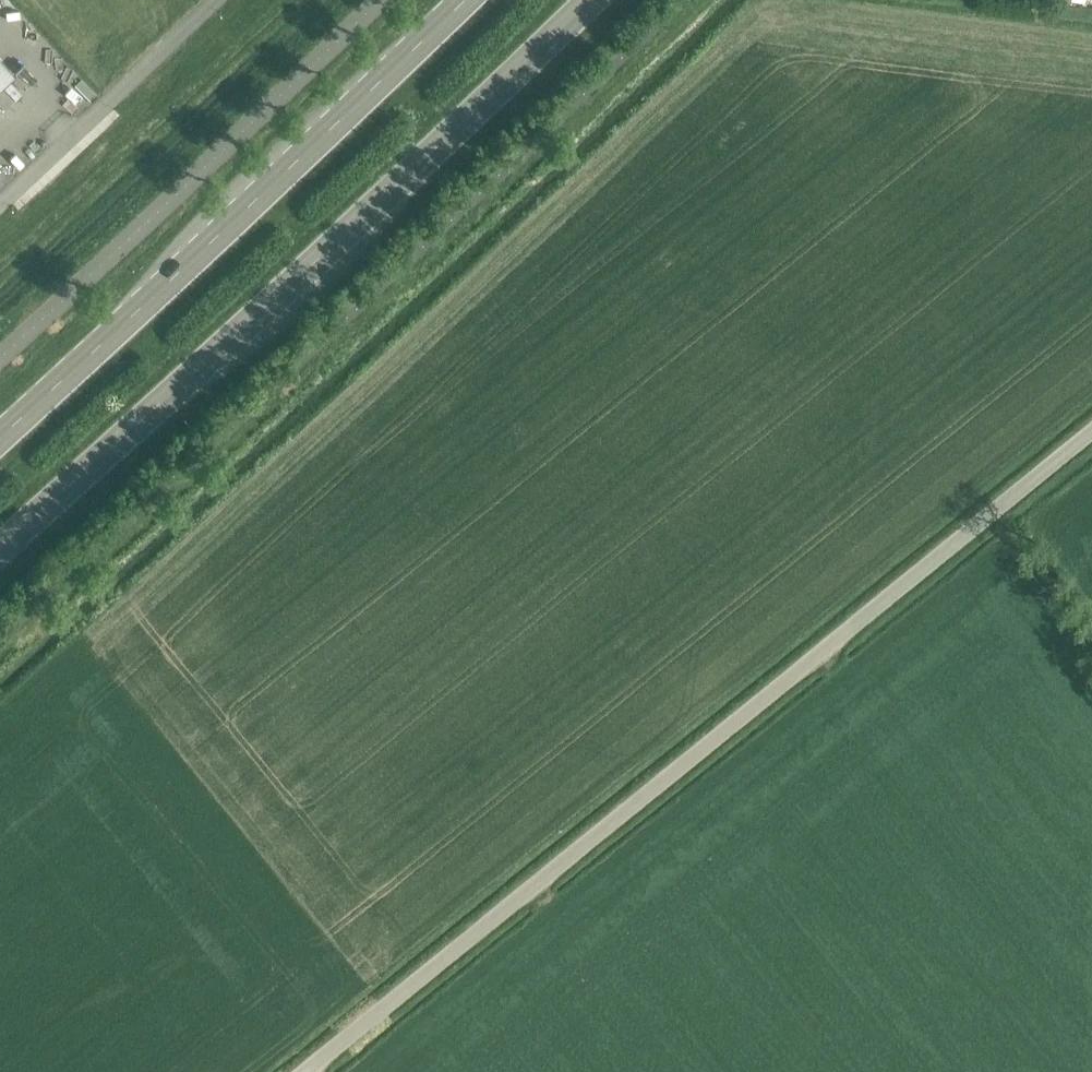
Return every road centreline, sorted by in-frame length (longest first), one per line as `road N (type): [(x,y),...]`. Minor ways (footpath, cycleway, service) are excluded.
road 1 (unclassified): [(302,1071),(1091,428)]
road 2 (primary): [(0,542),(491,106),(596,0)]
road 3 (primary): [(472,0),(0,439)]
road 4 (unclassified): [(218,0),(0,203)]

